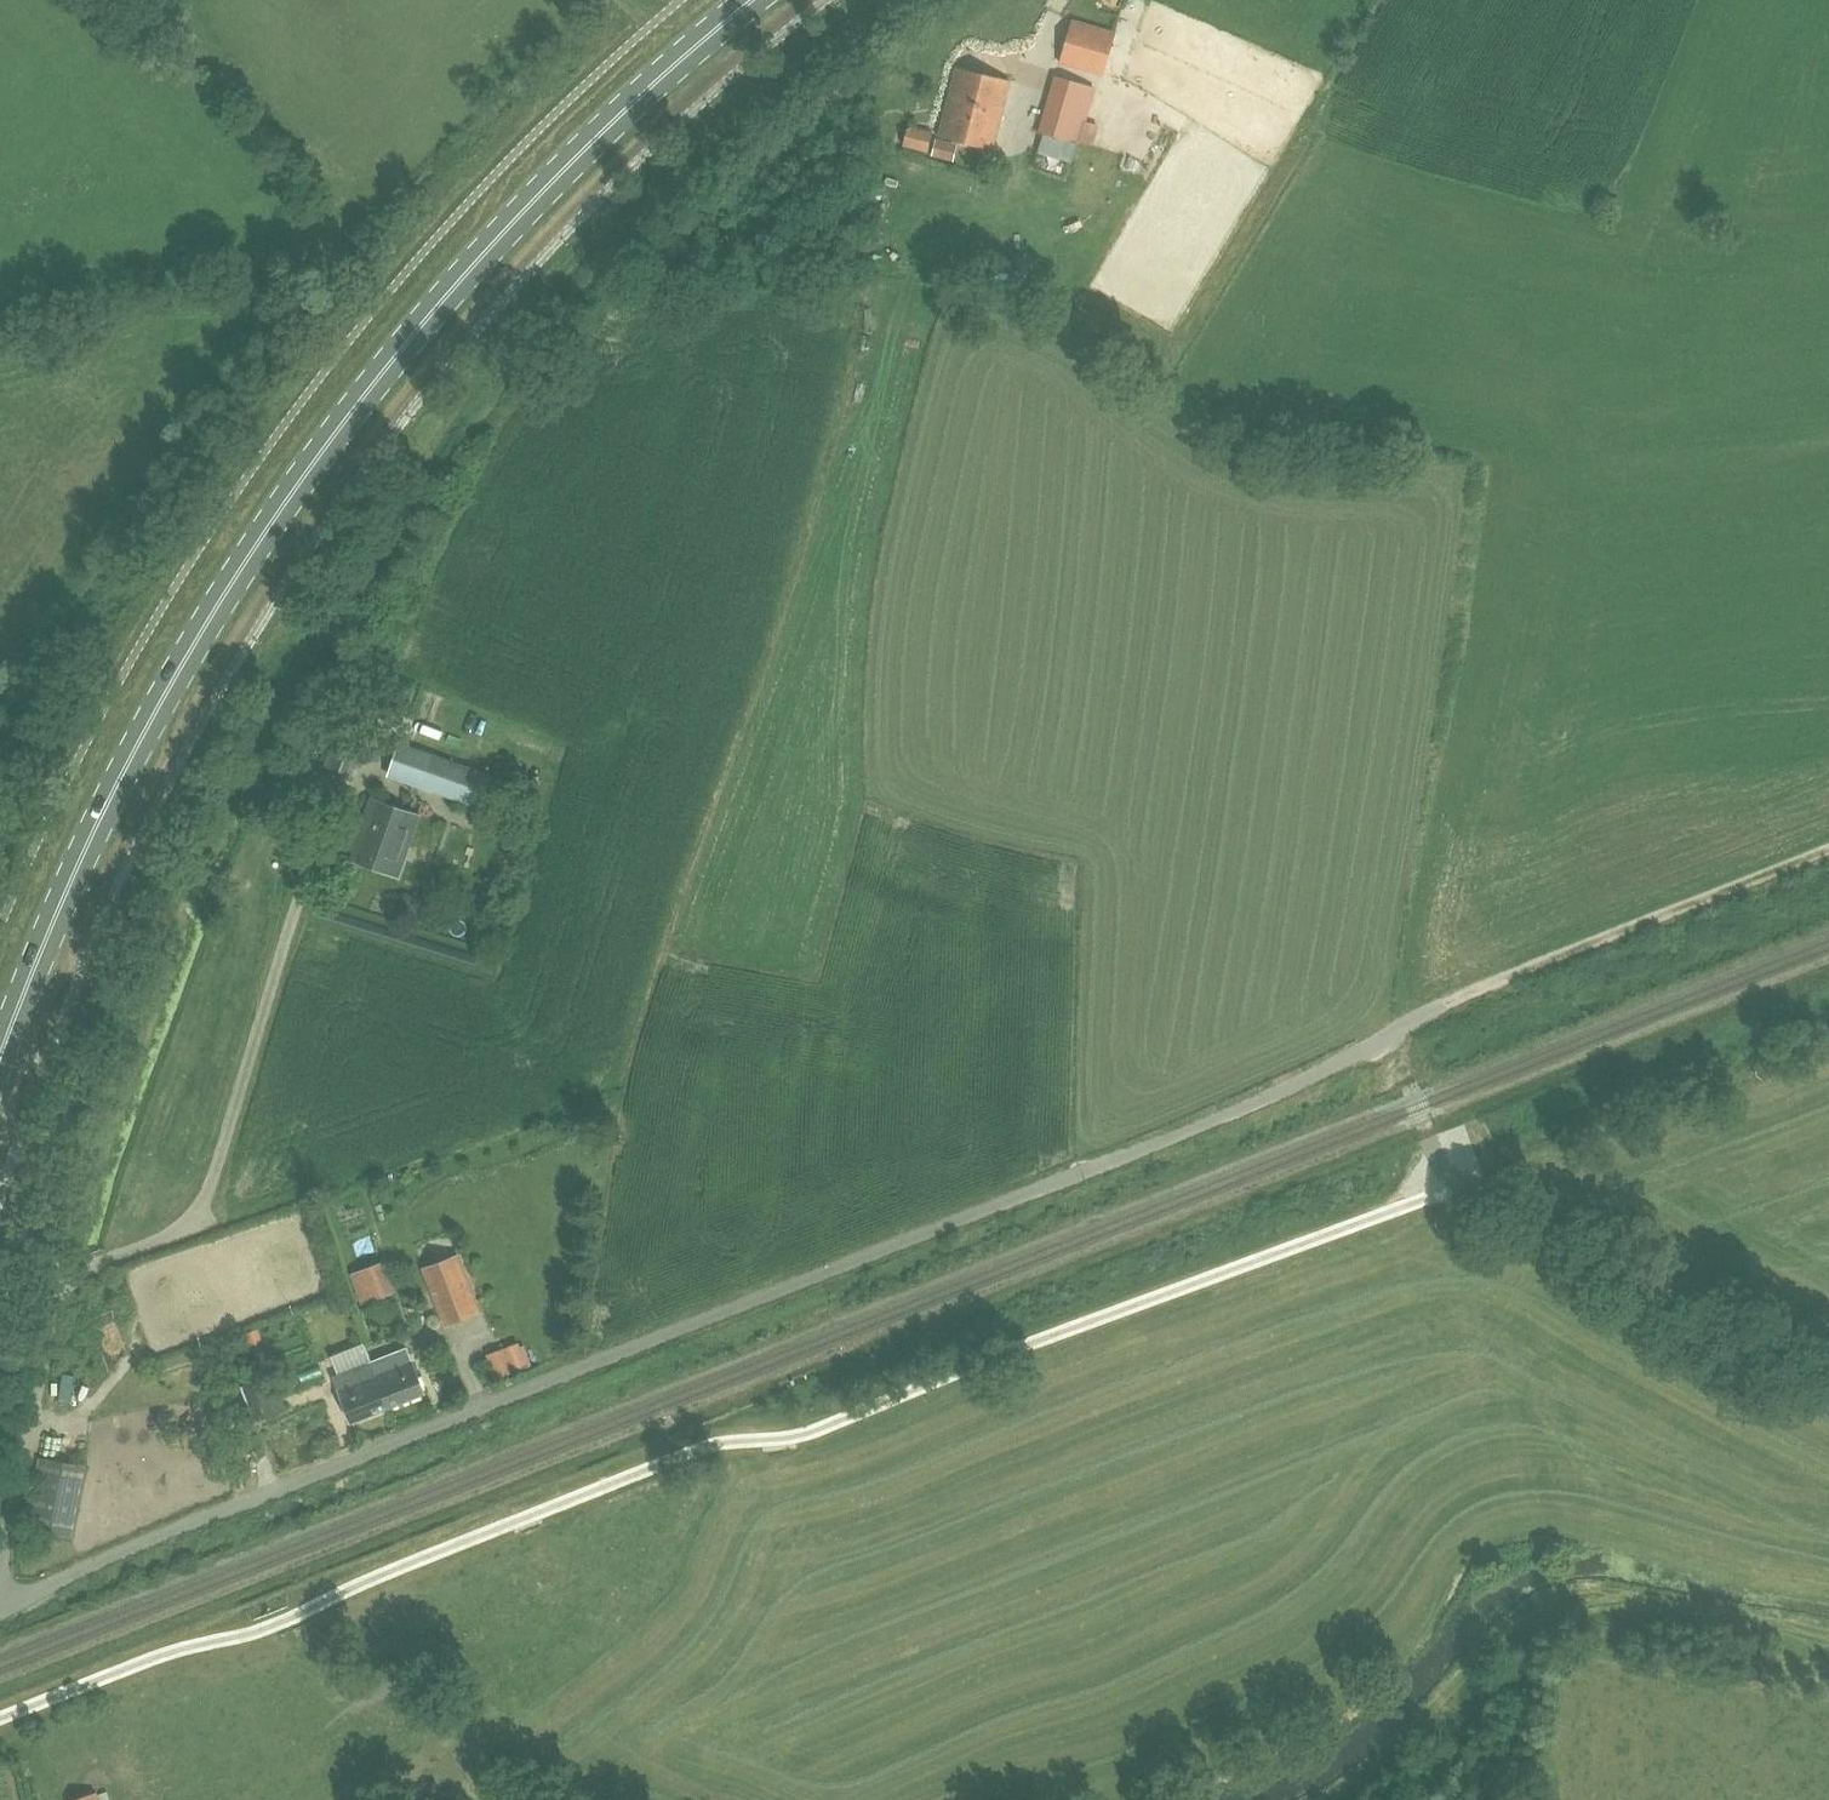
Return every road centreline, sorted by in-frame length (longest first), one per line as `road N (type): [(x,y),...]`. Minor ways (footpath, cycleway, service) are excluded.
road 1 (unclassified): [(0,1611),(224,1511),(1277,1095),(1436,1009)]
road 2 (primary): [(0,1060),(82,858),(167,690),(330,440),(532,203),(753,0)]
road 3 (track): [(1436,1009),(1828,852)]

